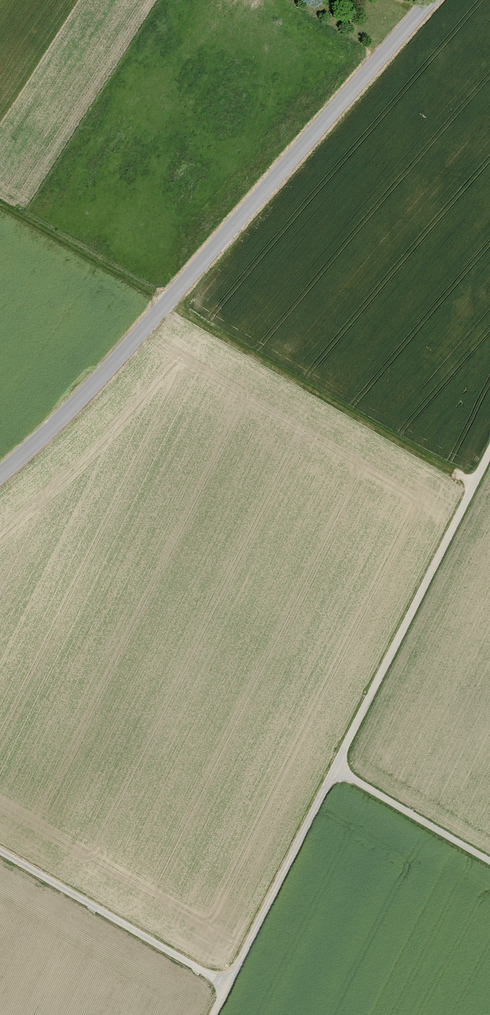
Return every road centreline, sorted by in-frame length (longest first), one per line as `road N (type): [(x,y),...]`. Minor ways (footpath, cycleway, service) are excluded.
road 1 (tertiary): [(0,474),(65,416),(431,0)]
road 2 (track): [(489,456),(226,987)]
road 3 (track): [(0,204),(475,486)]
road 4 (track): [(0,852),(226,987)]
road 5 (track): [(334,770),(489,862)]

